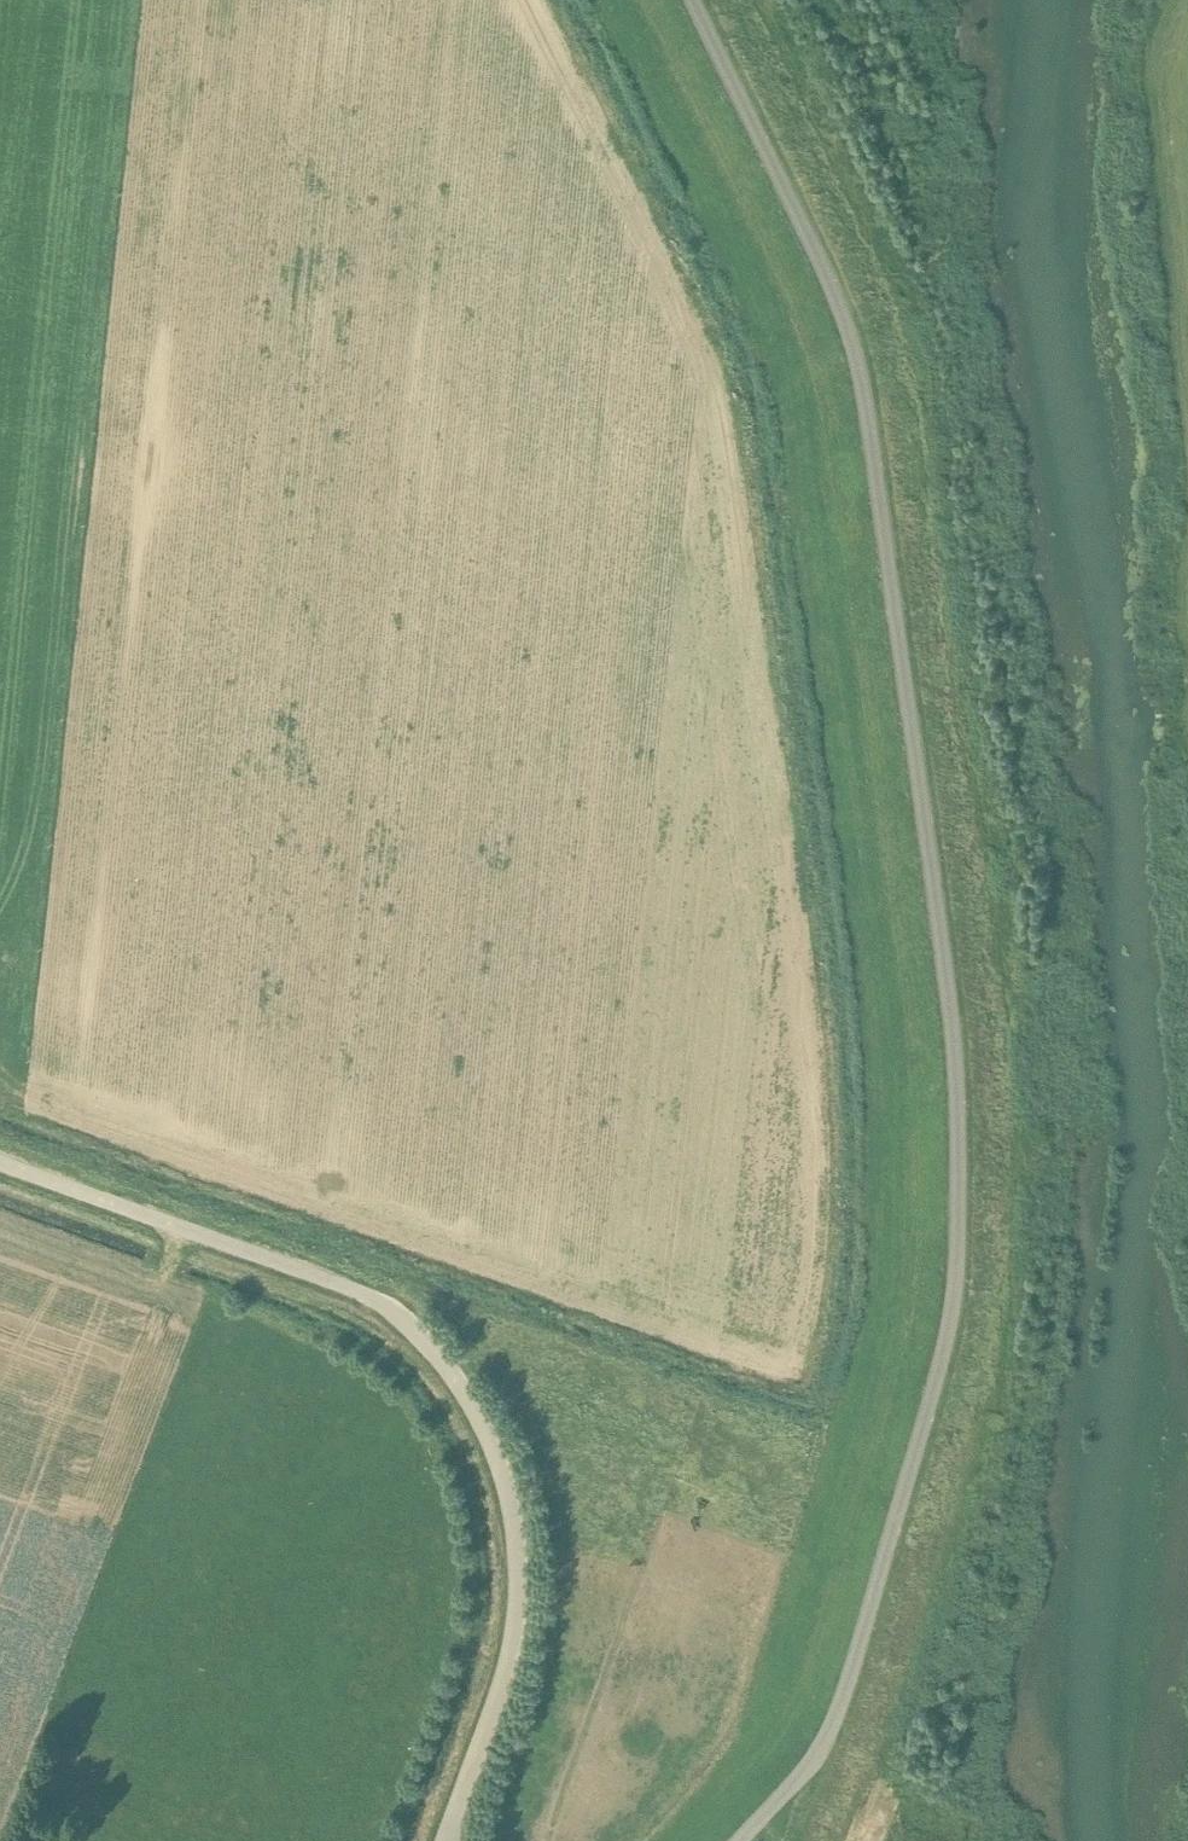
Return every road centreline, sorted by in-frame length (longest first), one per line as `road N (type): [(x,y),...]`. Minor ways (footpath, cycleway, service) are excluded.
road 1 (residential): [(745,1840),(819,1753),(844,1697),(928,1409),(950,1262),(950,1098),(902,651),(857,339),(697,0)]
road 2 (unclassified): [(447,1840),(513,1628),(517,1561),(496,1456),(437,1353),(402,1317),(352,1289),(0,1163)]

